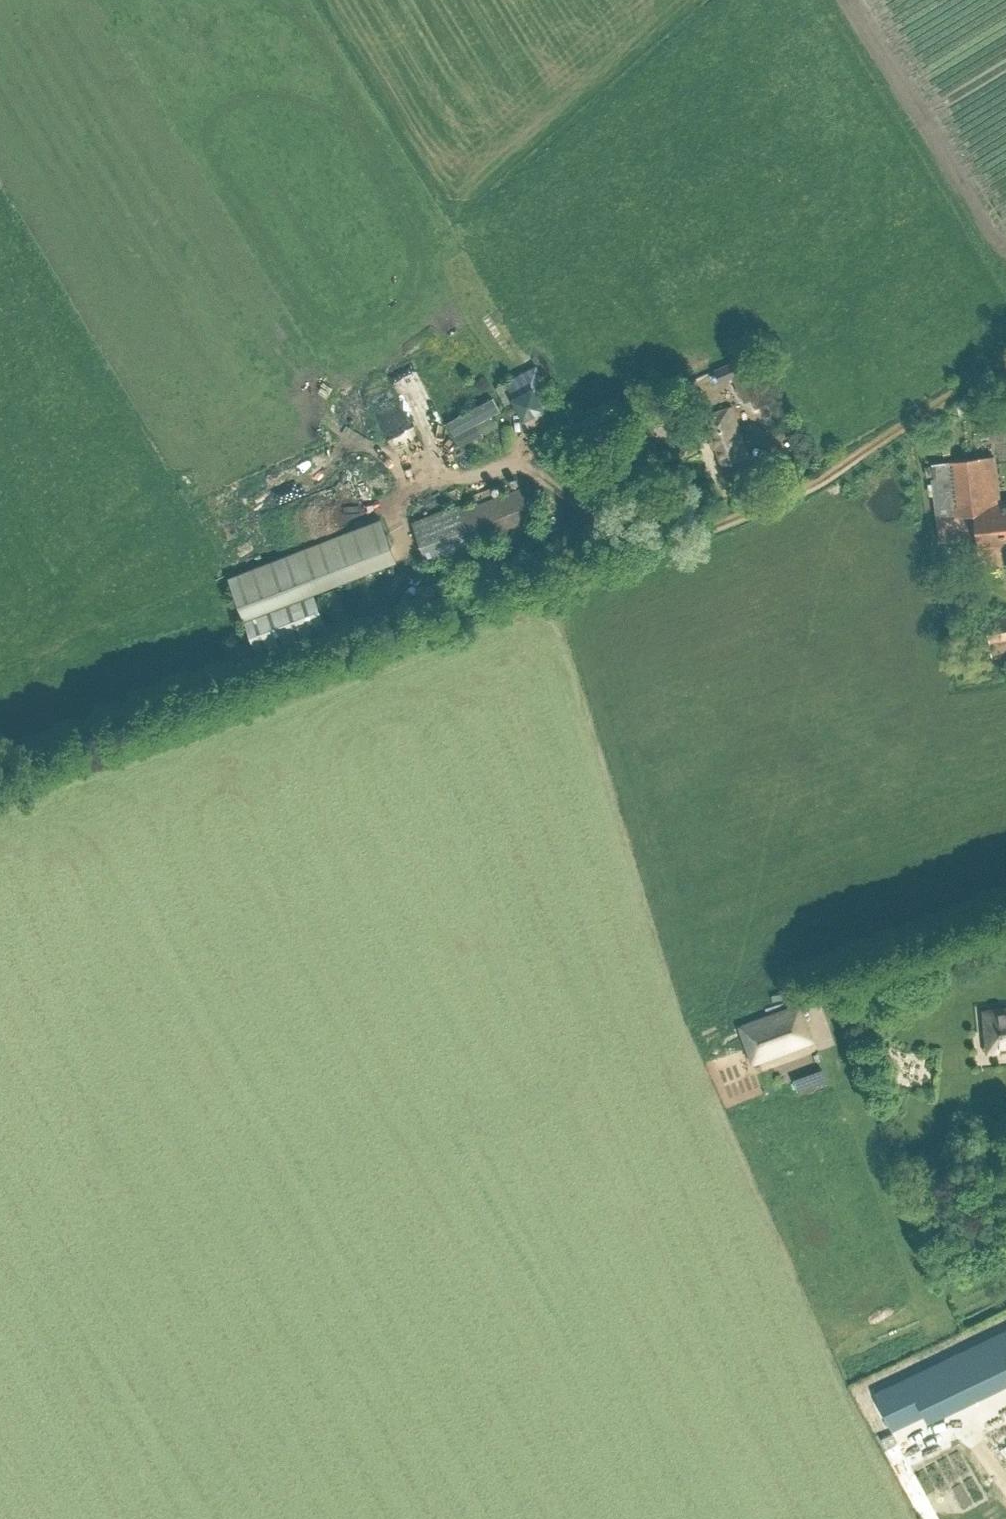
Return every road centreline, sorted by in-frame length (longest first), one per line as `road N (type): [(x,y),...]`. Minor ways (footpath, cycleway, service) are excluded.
road 1 (track): [(616,549),(803,480),(1005,365)]

